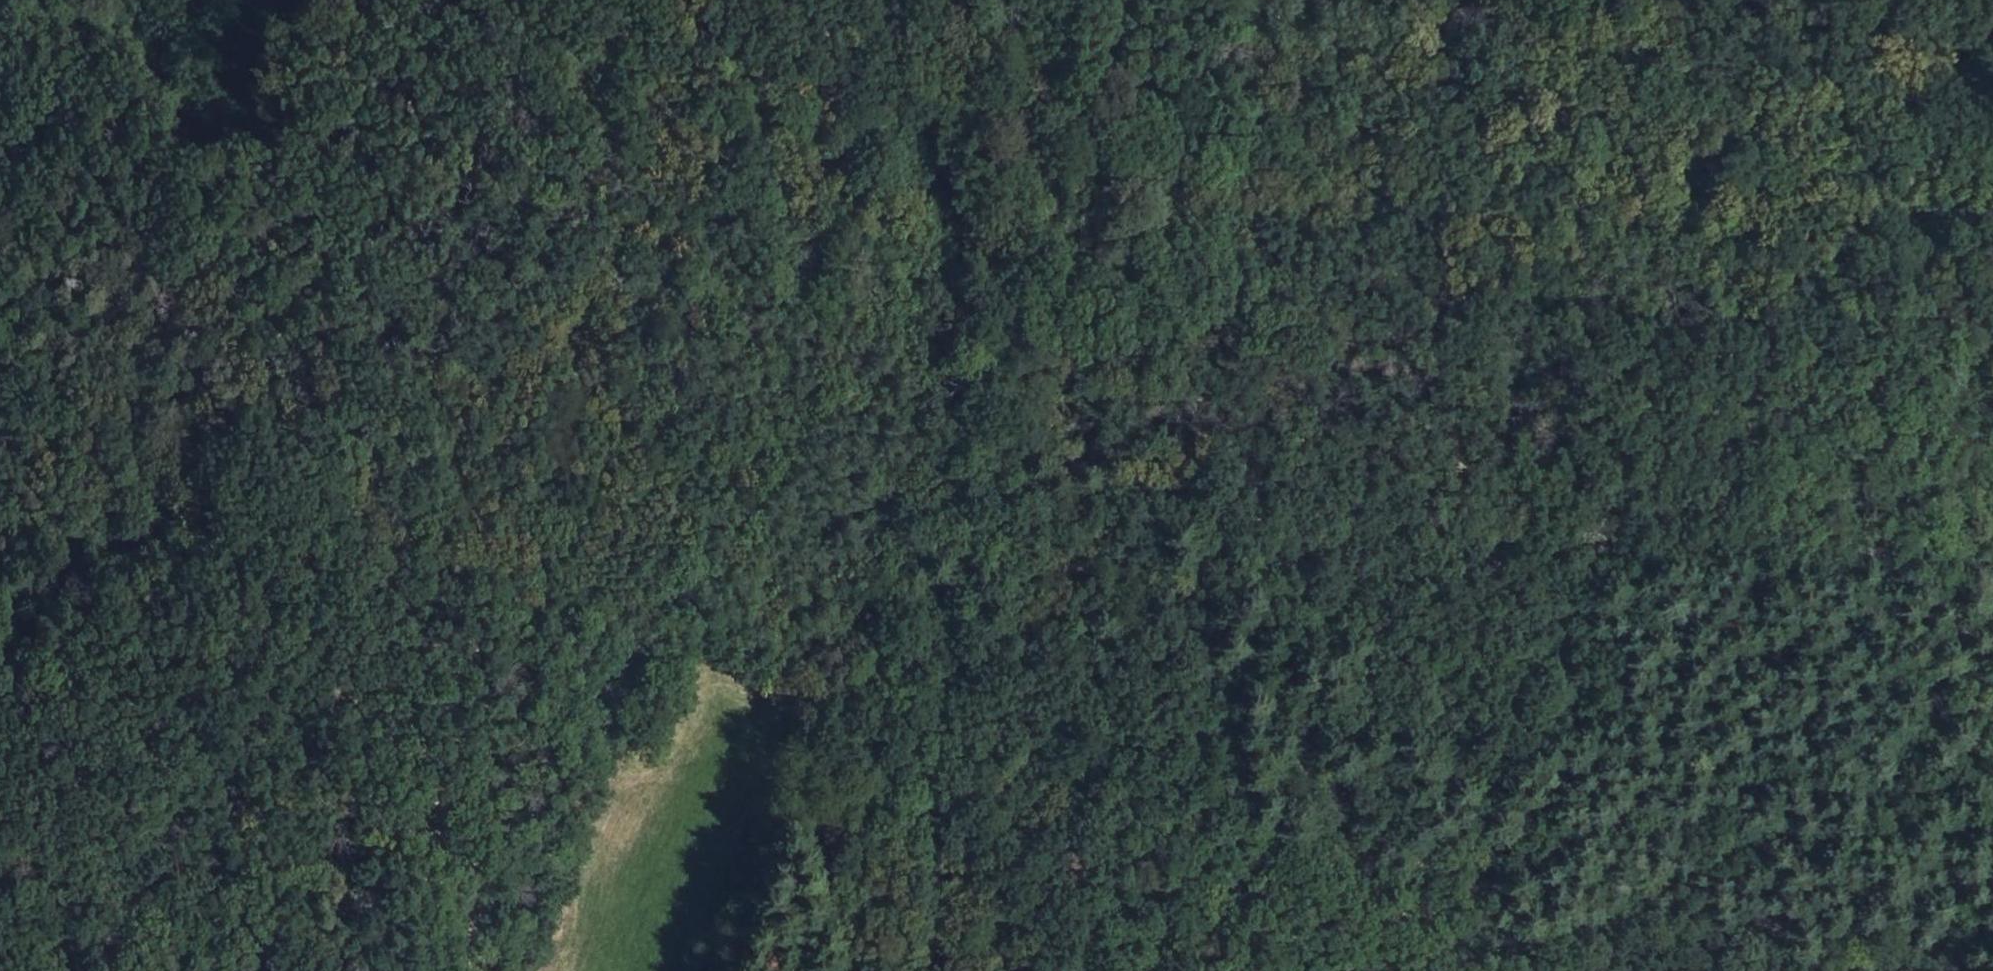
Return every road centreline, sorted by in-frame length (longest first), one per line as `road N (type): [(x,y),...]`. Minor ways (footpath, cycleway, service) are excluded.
road 1 (track): [(681,970),(826,627),(903,470),(958,228),(923,37),(903,0)]
road 2 (track): [(1992,580),(1960,628),(1775,728),(1678,753),(1476,908),(1351,970)]
road 3 (track): [(267,747),(323,724),(408,735),(452,815),(485,929),(478,970)]
road 4 (track): [(67,970),(159,832),(230,767),(267,747)]

